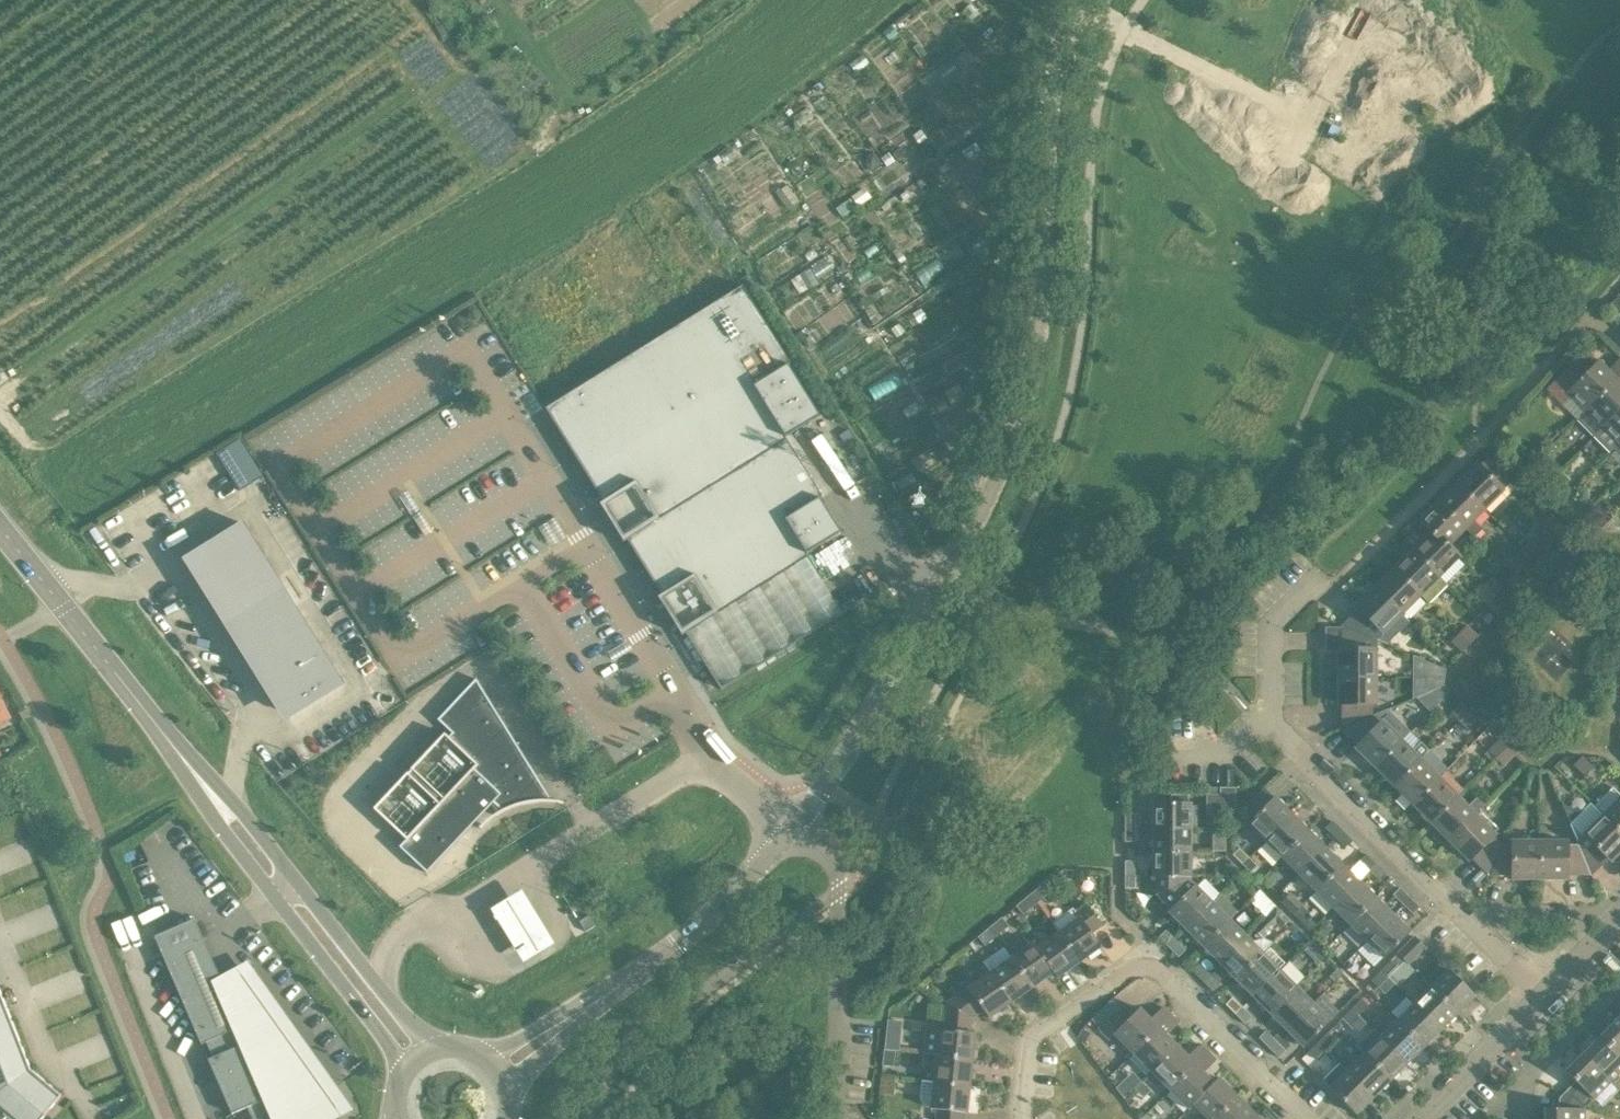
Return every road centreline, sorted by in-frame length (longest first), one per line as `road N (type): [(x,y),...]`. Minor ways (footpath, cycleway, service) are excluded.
road 1 (unclassified): [(794,827),(825,788),(1007,455),(1041,305),(1058,71),(1087,0)]
road 2 (secondary): [(418,1062),(0,526)]
road 3 (residential): [(1308,1118),(1164,977),(1141,965),(1029,1038),(1019,1118)]
road 4 (unclassified): [(498,1075),(721,908),(794,827)]
road 5 (residential): [(1544,995),(1273,722)]
road 6 (residential): [(794,827),(829,847),(839,890),(838,1065),(830,1118)]
road 7 (residential): [(1544,995),(1418,1118)]
road 8 (residential): [(1273,722),(1270,626),(1315,576)]

